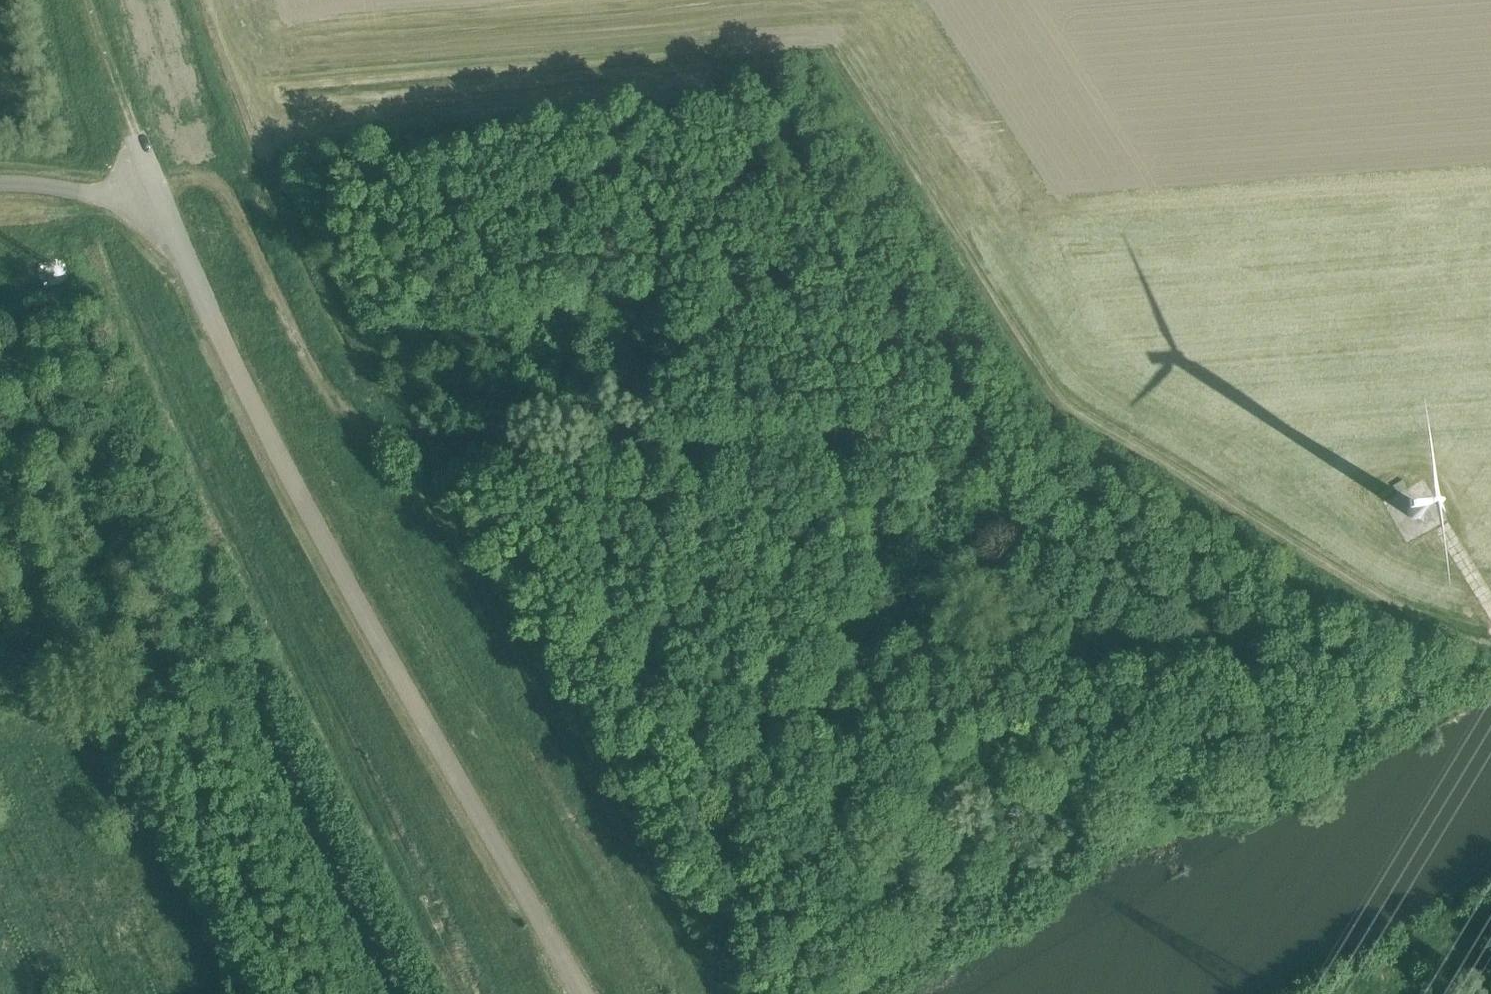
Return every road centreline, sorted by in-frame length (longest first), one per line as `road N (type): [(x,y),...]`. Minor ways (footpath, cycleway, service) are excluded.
road 1 (unclassified): [(580,993),(363,607),(191,276),(140,208),(0,184)]

